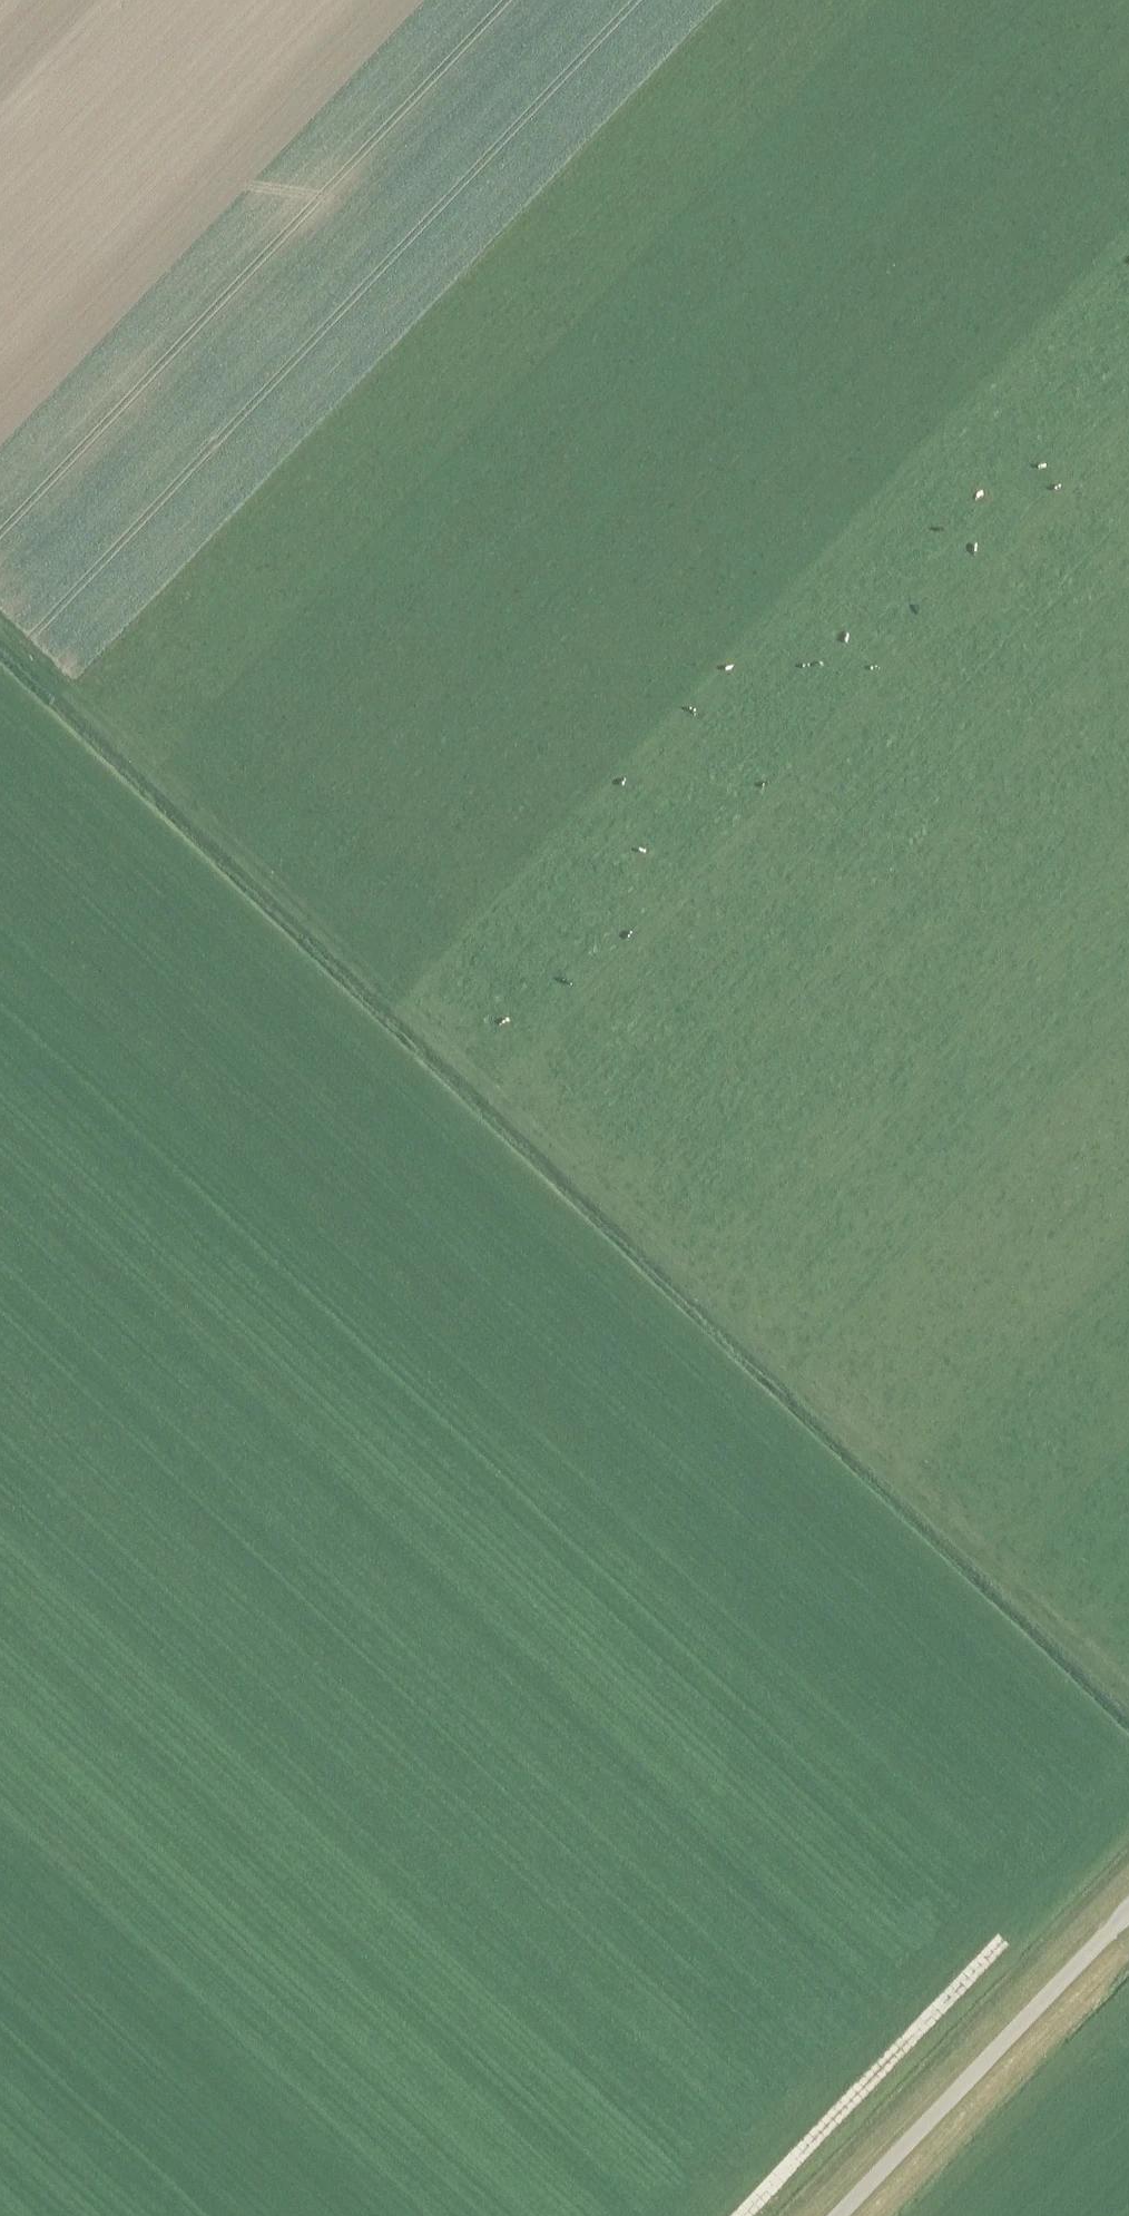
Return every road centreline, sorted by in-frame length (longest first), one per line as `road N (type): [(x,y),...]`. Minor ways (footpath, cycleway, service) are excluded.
road 1 (tertiary): [(843,2215),(1128,1913)]

